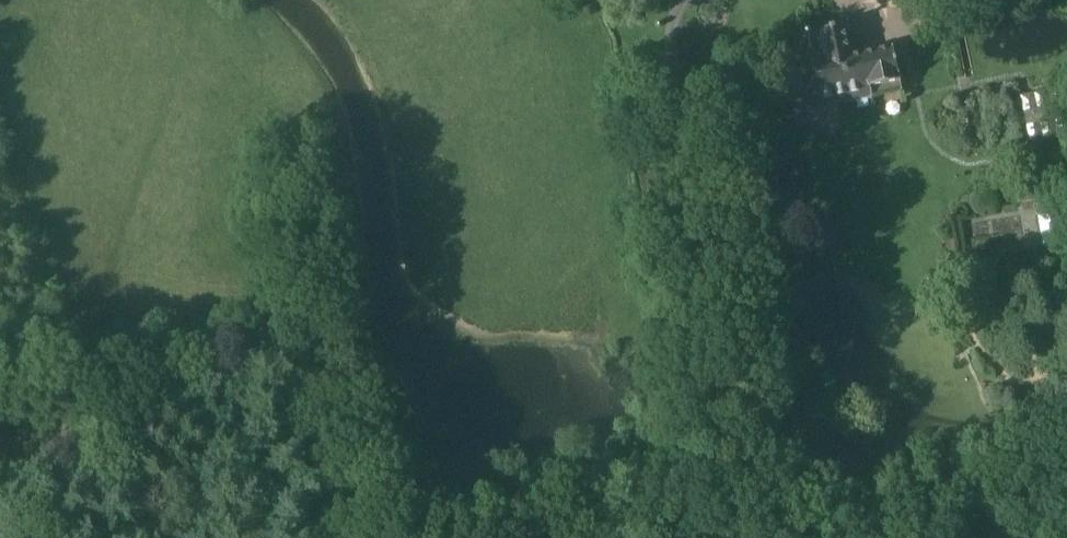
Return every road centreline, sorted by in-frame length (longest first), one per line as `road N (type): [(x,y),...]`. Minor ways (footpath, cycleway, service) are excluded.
road 1 (unclassified): [(856,537),(1066,477)]

